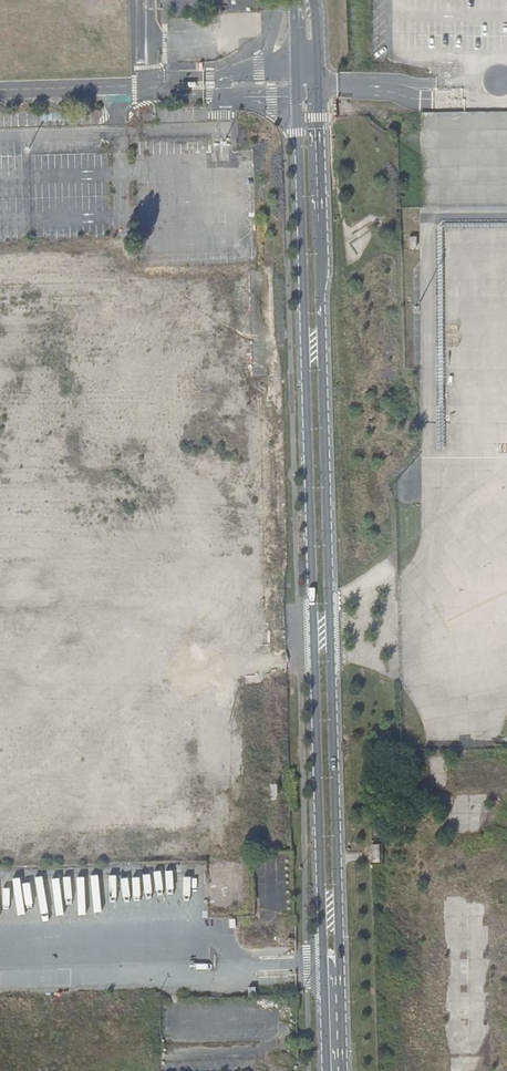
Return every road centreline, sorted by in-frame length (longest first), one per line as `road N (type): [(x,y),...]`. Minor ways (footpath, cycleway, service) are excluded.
road 1 (tertiary): [(333,975),(339,962),(321,243),(314,93),(304,82)]
road 2 (tertiary): [(304,82),(297,97),(324,962),(333,975)]

